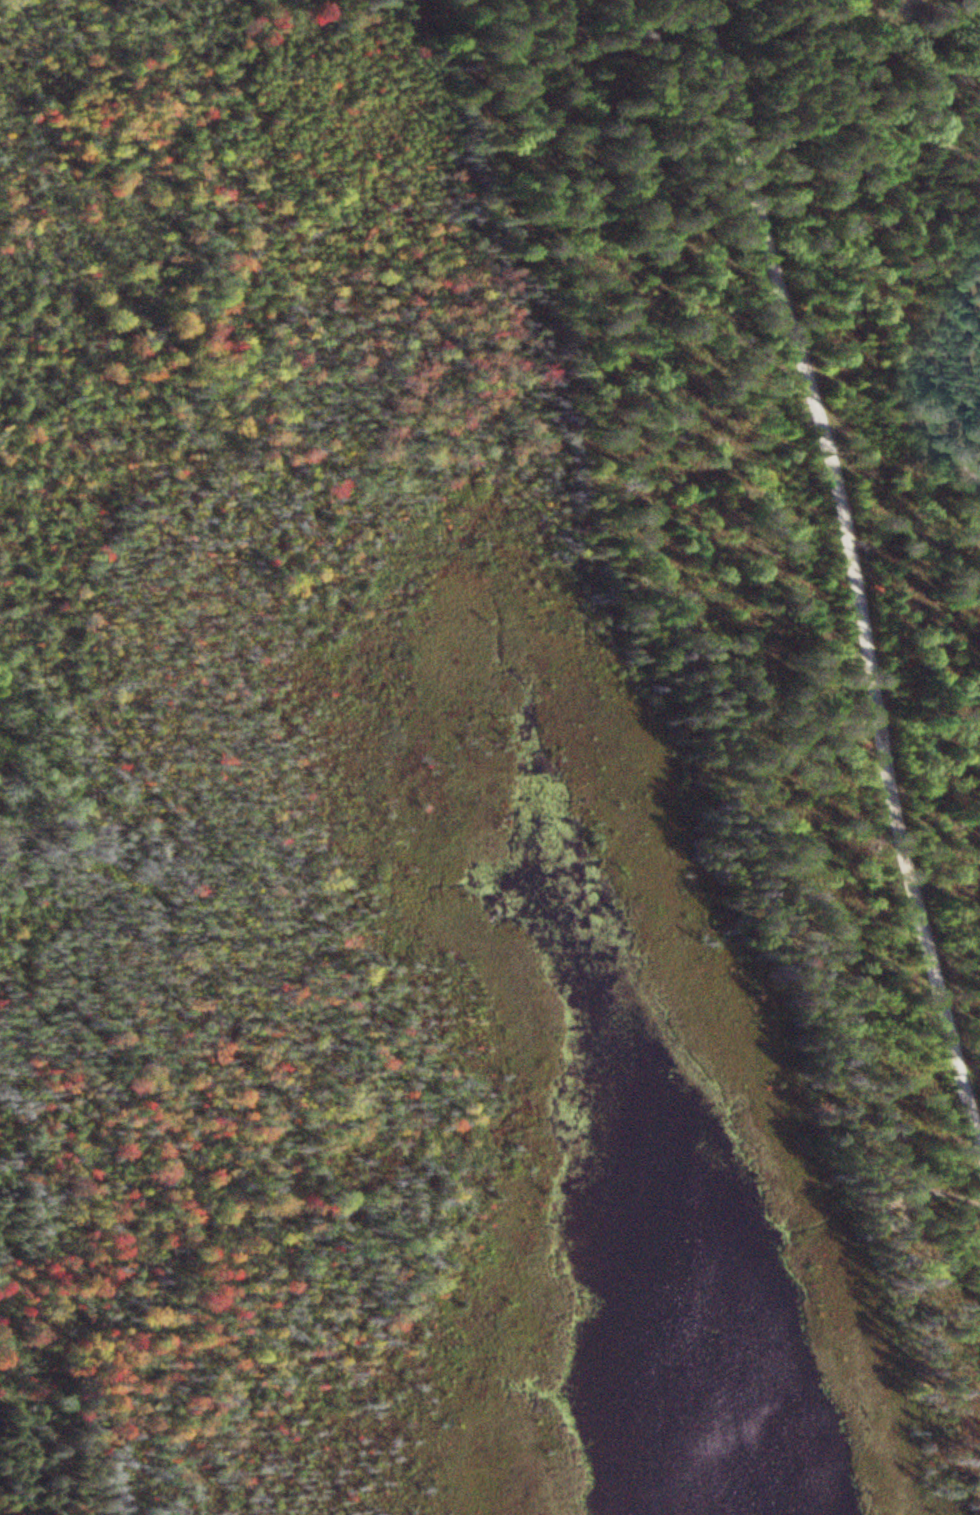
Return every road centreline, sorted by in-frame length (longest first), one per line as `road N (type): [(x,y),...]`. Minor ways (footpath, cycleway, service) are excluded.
road 1 (residential): [(979,1111),(913,870),(838,444),(702,0)]

